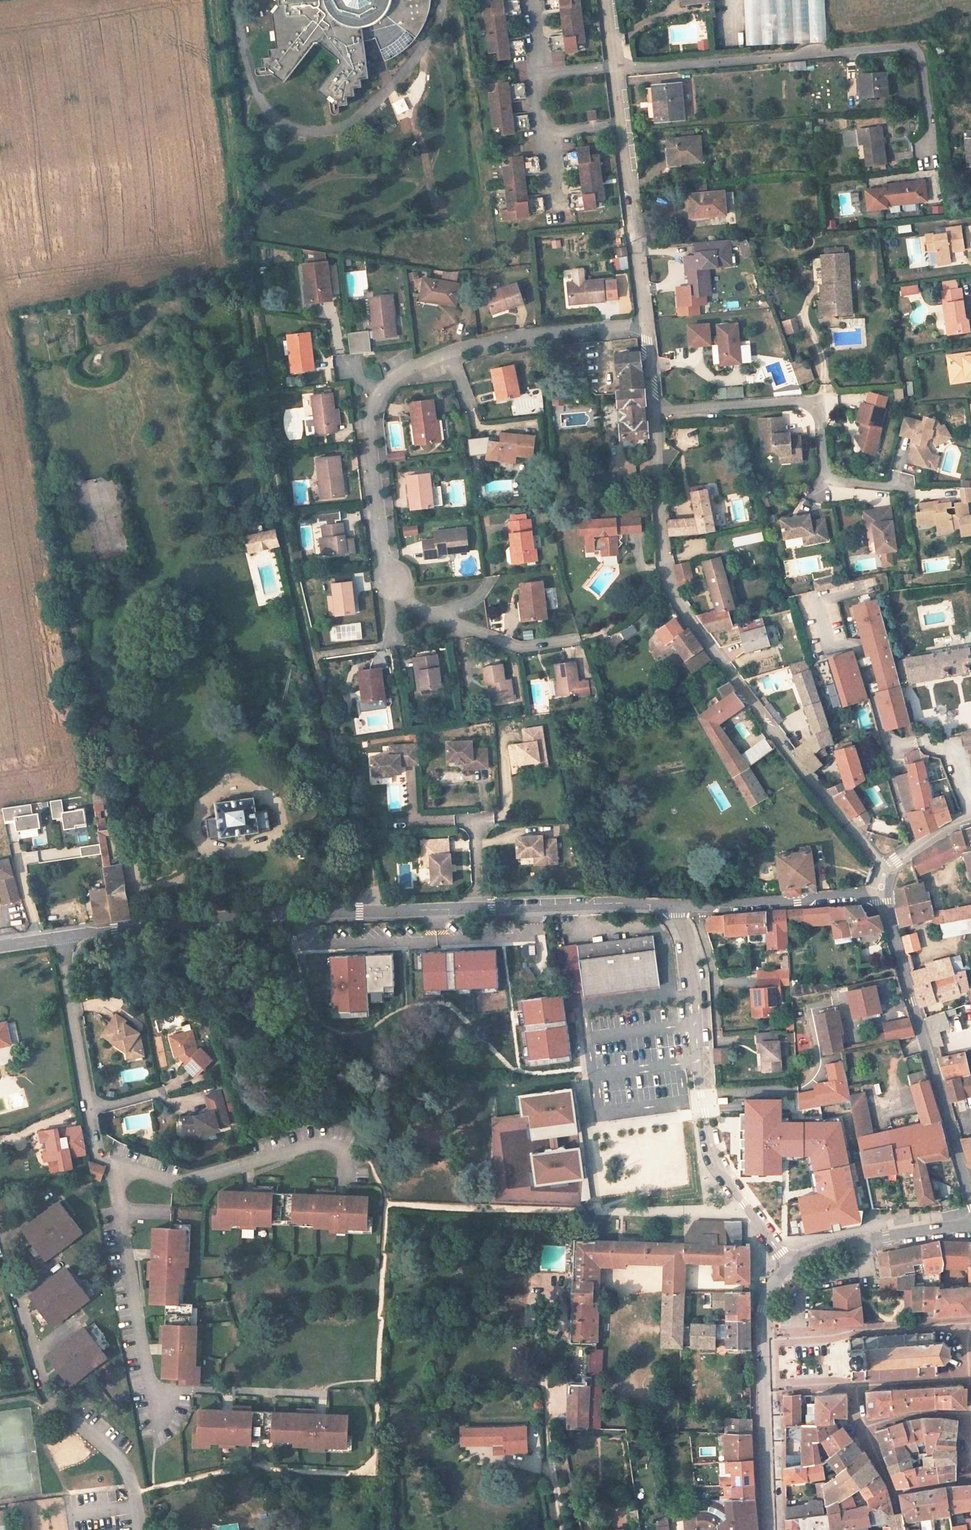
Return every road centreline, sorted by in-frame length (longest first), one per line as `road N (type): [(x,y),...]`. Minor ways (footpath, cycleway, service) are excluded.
road 1 (track): [(212,0),(284,516),(332,749),(377,912)]
road 2 (residential): [(645,325),(451,351),(397,376),(369,421),(384,561),(394,587),(432,615),(523,647),(577,639)]
road 3 (unclassified): [(653,413),(670,593),(882,873)]
road 4 (unclassified): [(480,908),(222,918),(60,939)]
road 5 (residential): [(934,161),(923,58),(913,46),(616,68)]
road 6 (residential): [(790,1264),(712,1158),(688,940),(676,906)]
road 7 (residential): [(653,413),(818,403),(826,477),(911,491)]
road 8 (unclassified): [(881,893),(970,1194)]
road 9 (residential): [(772,1529),(767,1301),(790,1264)]
road 10 (residential): [(117,1167),(177,1185),(316,1145),(343,1151),(346,1181)]
road 11 (residential): [(117,1167),(152,1396),(161,1410)]
road 12 (residential): [(60,939),(99,1158),(117,1167)]
road 13 (unclassified): [(624,126),(645,325)]
road 14 (unclassified): [(676,906),(480,908)]
road 15 (residential): [(790,1264),(827,1245),(970,1223)]
road 16 (unclassified): [(697,907),(881,893)]
road 17 (residential): [(896,1529),(893,1492),(857,1413),(855,1385)]

